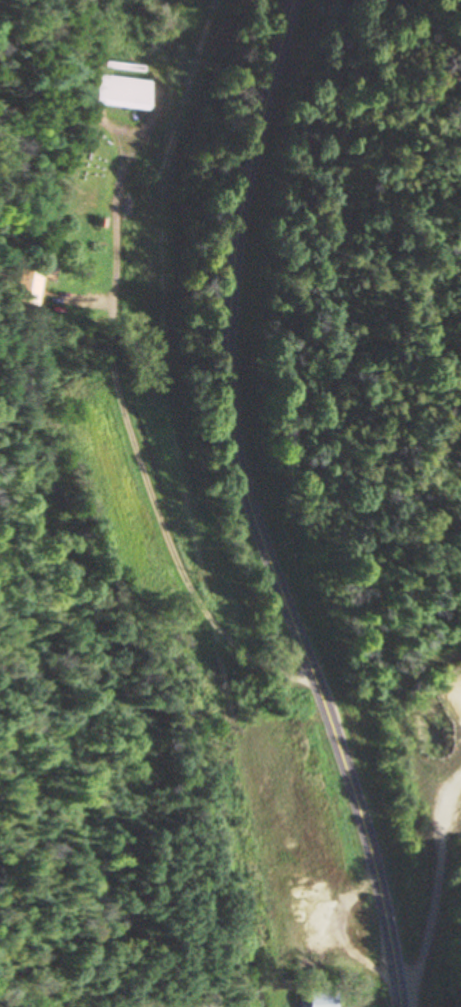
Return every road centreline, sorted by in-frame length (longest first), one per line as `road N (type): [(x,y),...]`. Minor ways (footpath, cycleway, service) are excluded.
road 1 (secondary): [(396,1006),(392,947),(356,807),(243,474),(228,400),(237,214),(290,0)]
road 2 (residential): [(318,698),(207,612),(111,380),(113,207),(126,141)]

